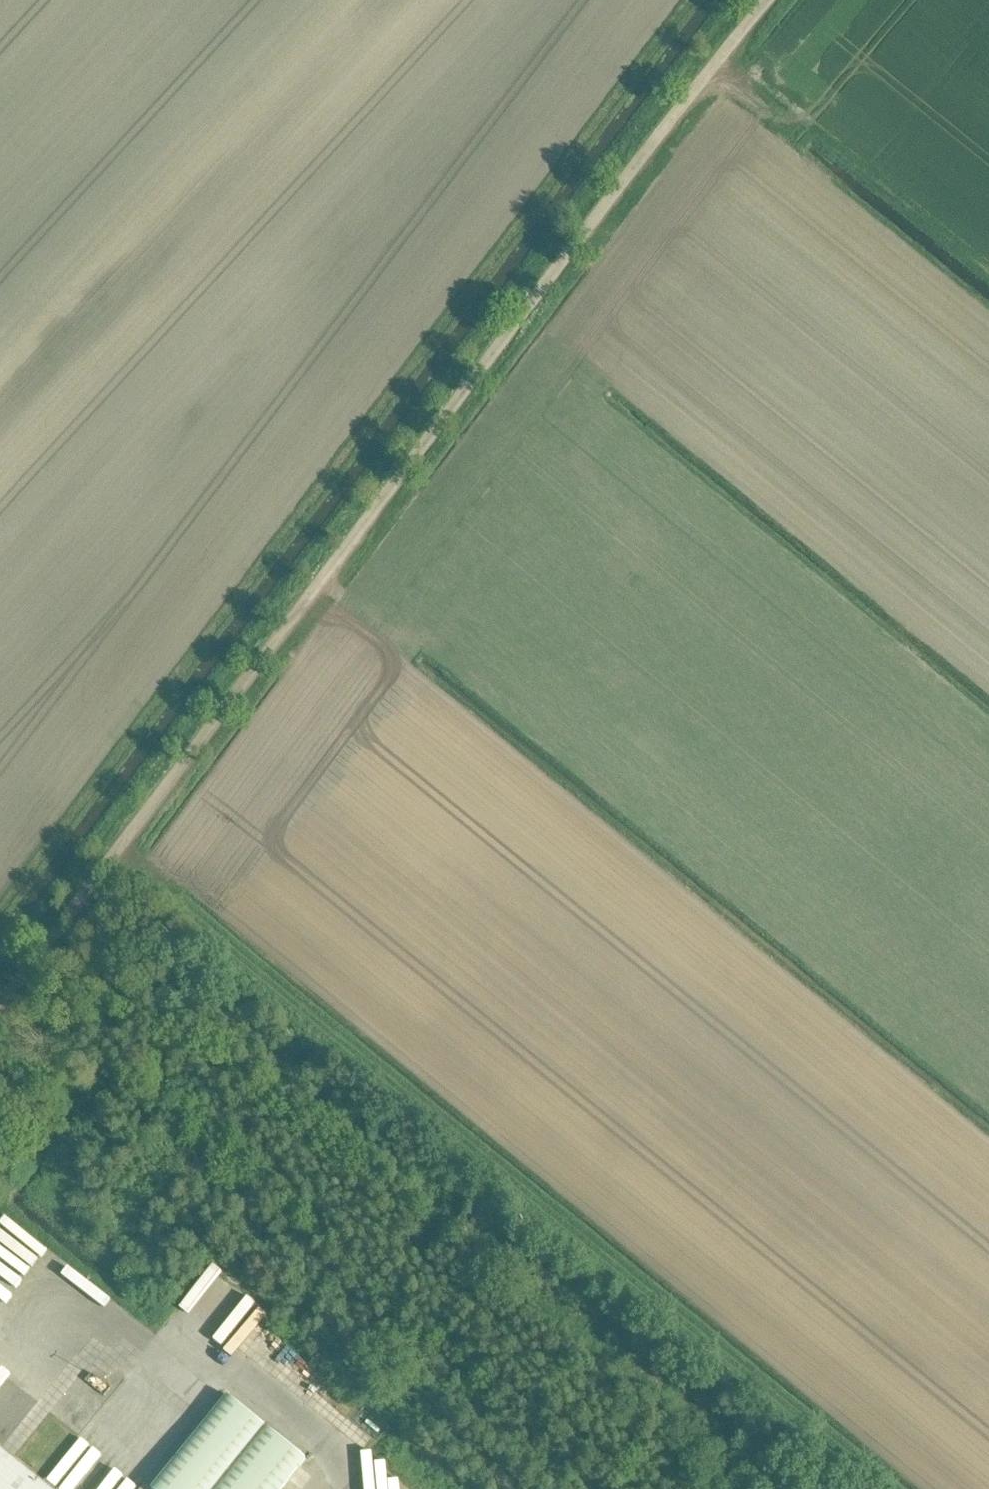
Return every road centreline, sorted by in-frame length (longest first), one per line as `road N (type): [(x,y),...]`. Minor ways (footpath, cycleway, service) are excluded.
road 1 (unclassified): [(0,1010),(764,0)]

